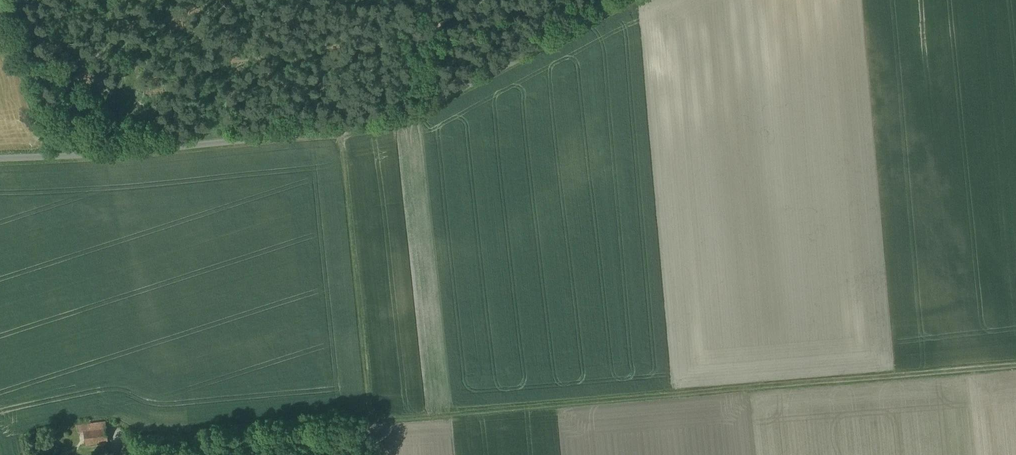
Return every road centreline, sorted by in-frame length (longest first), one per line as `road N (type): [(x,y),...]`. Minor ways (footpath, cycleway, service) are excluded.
road 1 (track): [(1015,368),(369,426),(348,131)]
road 2 (unclassified): [(634,0),(386,126),(0,160)]

